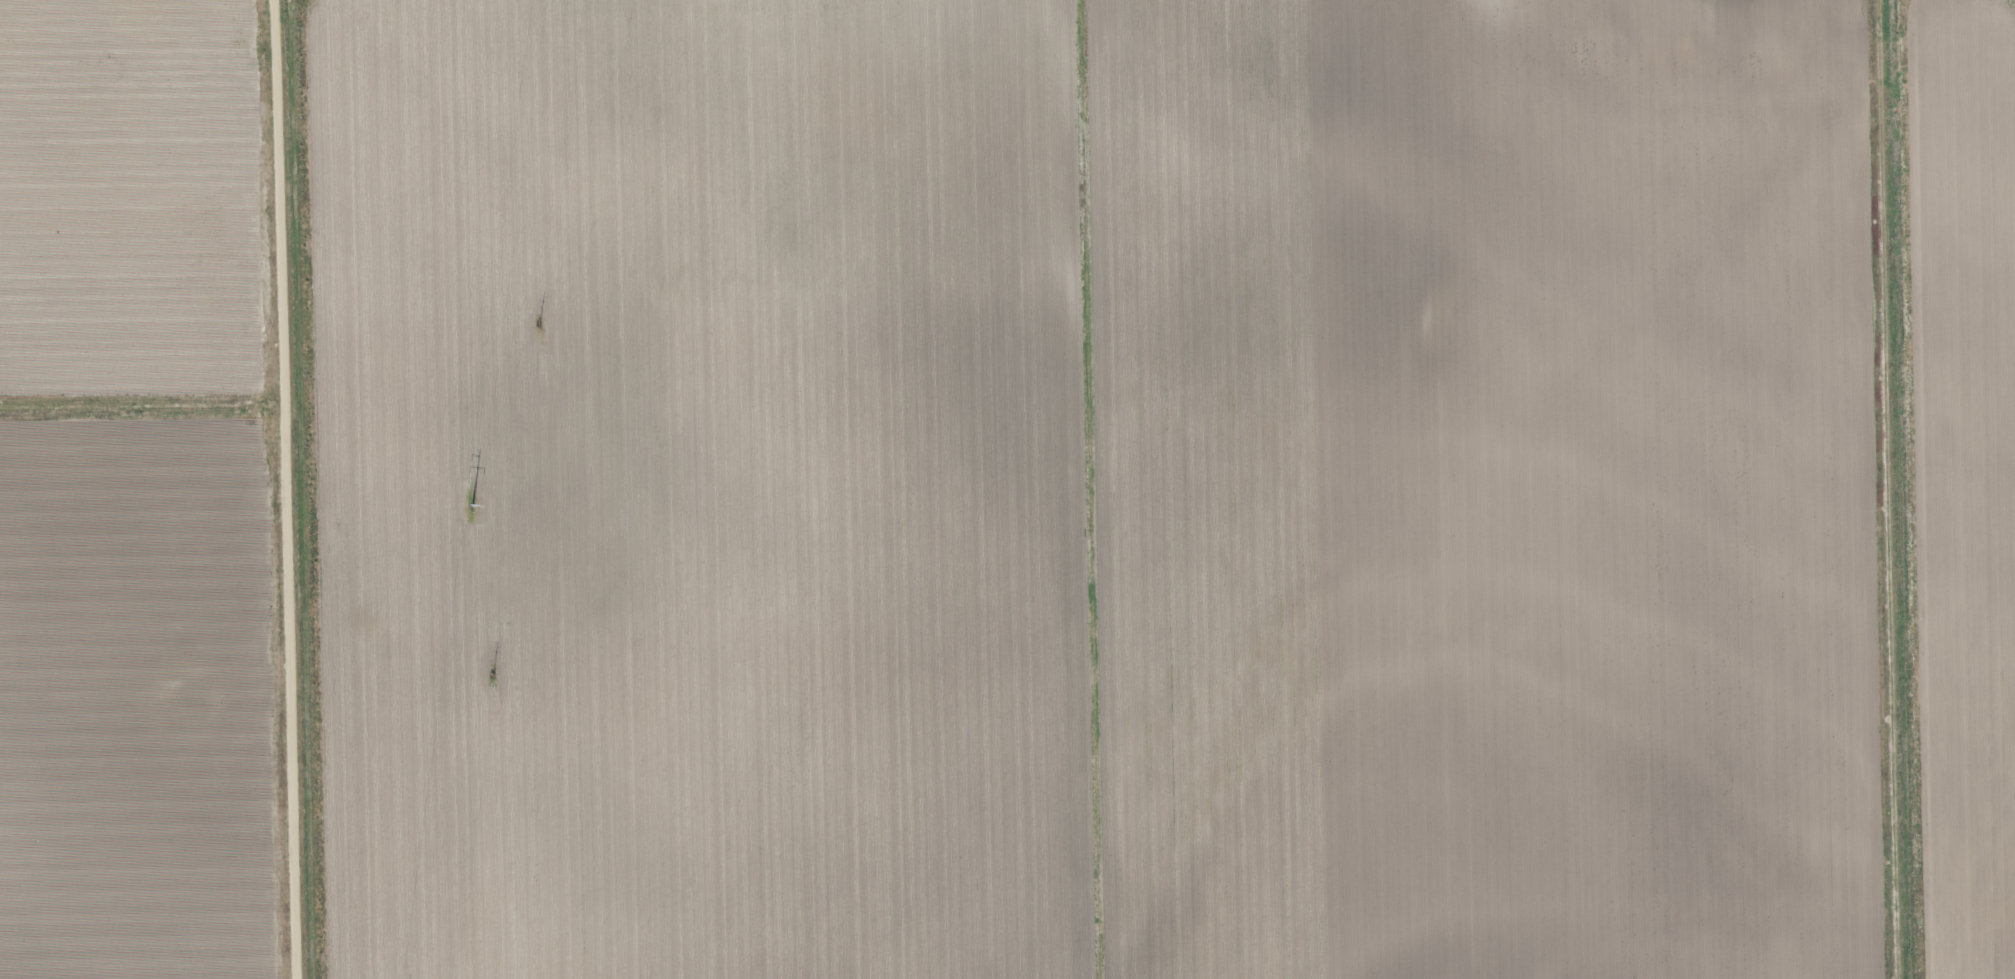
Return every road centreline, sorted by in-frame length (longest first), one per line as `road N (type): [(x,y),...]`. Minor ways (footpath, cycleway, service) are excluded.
road 1 (track): [(296,978),(272,0)]
road 2 (track): [(1893,978),(1880,0)]

